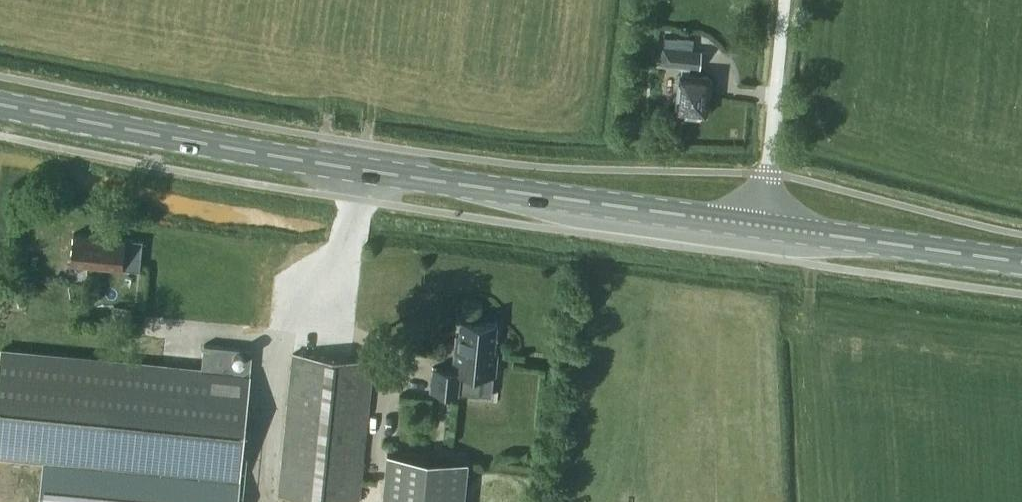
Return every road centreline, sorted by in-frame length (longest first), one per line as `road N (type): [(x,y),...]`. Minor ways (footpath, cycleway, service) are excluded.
road 1 (primary): [(0,100),(407,182),(765,226)]
road 2 (primary): [(765,226),(1021,263)]
road 3 (unclassified): [(765,226),(786,0)]

